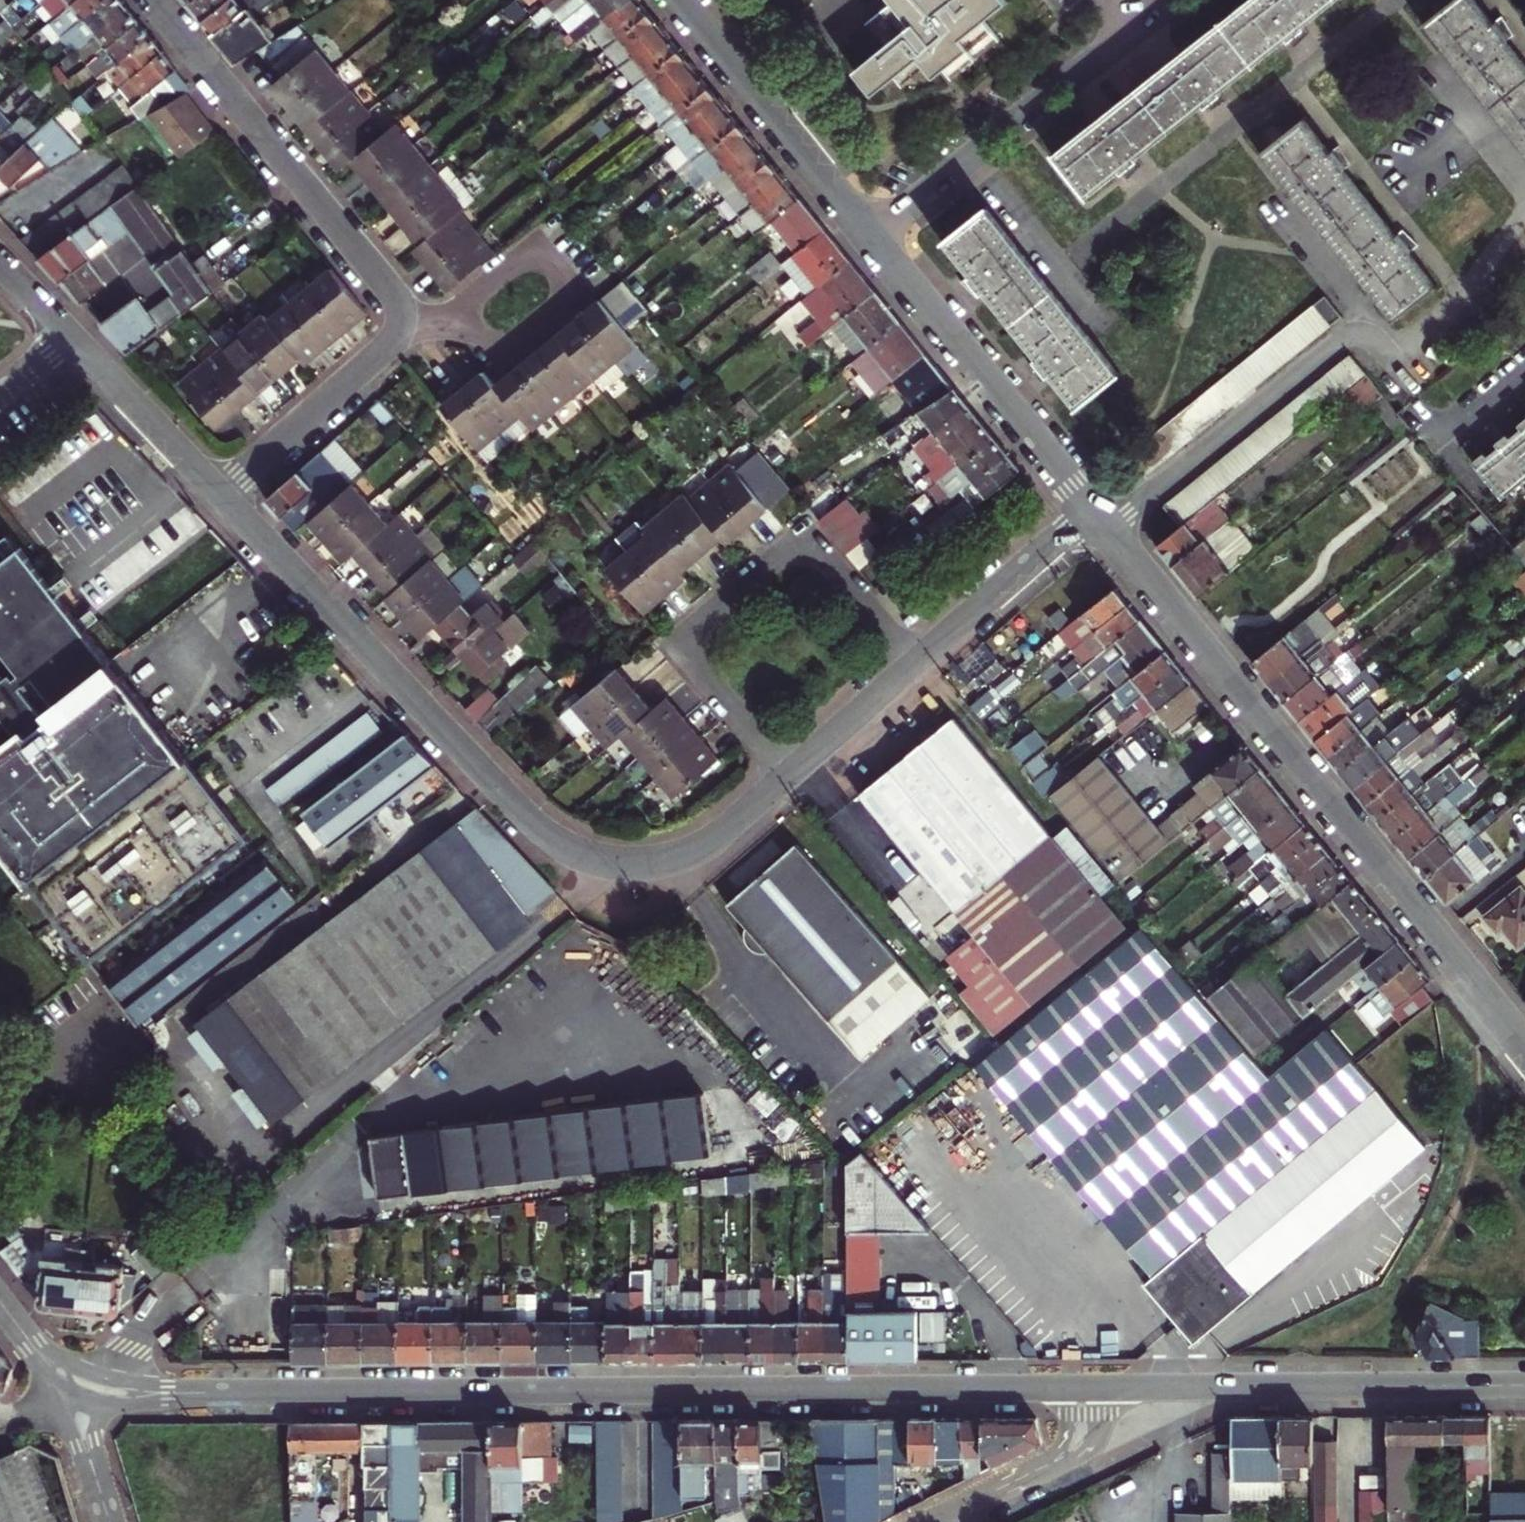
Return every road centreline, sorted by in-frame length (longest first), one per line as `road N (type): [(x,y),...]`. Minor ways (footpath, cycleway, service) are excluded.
road 1 (residential): [(84,1386),(148,1395),(1117,1385)]
road 2 (residential): [(788,776),(717,835),(669,857),(617,861),(570,848),(521,810),(220,490)]
road 3 (residential): [(1091,508),(1524,1047)]
road 4 (residential): [(152,0),(402,306),(392,342),(379,355),(220,490)]
road 5 (residential): [(788,776),(695,663),(690,646),(702,621),(777,556),(803,548),(831,566),(914,662)]
road 6 (residential): [(1117,1385),(1524,1381)]
road 7 (residential): [(1169,0),(869,230)]
road 8 (residential): [(869,230),(1091,508)]
road 9 (residential): [(684,0),(869,230)]
road 10 (residential): [(925,1521),(1076,1446),(1110,1418),(1117,1385)]
road 11 (residential): [(1091,508),(914,662)]
road 12 (residential): [(220,490),(75,339)]
road 13 (residential): [(914,662),(788,776)]
road 14 (residential): [(84,1386),(89,1441),(114,1521)]
road 15 (residential): [(0,1289),(84,1386)]

